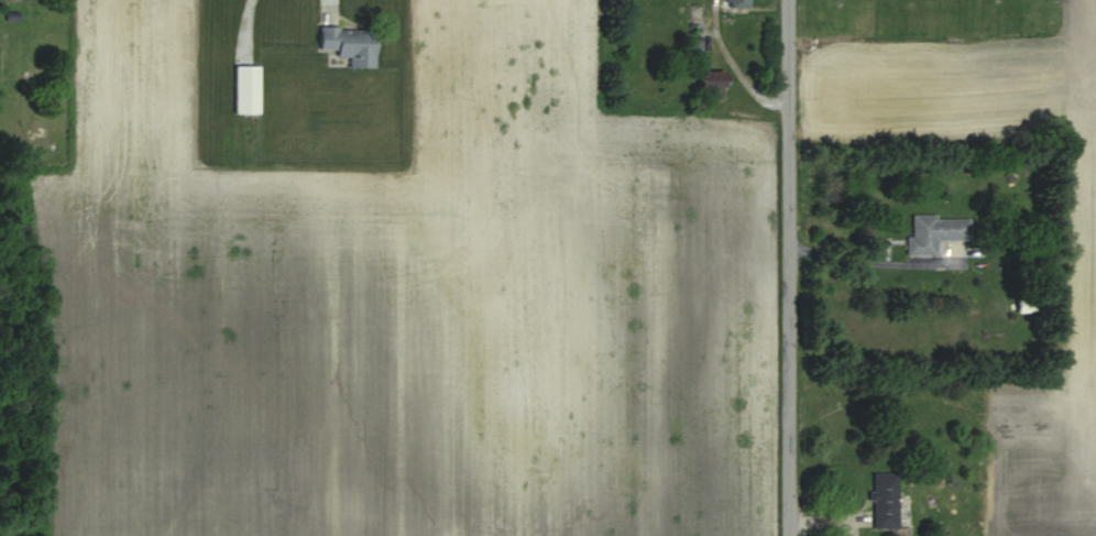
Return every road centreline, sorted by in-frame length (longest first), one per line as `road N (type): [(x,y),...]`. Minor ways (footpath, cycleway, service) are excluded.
road 1 (residential): [(789,535),(789,0)]

